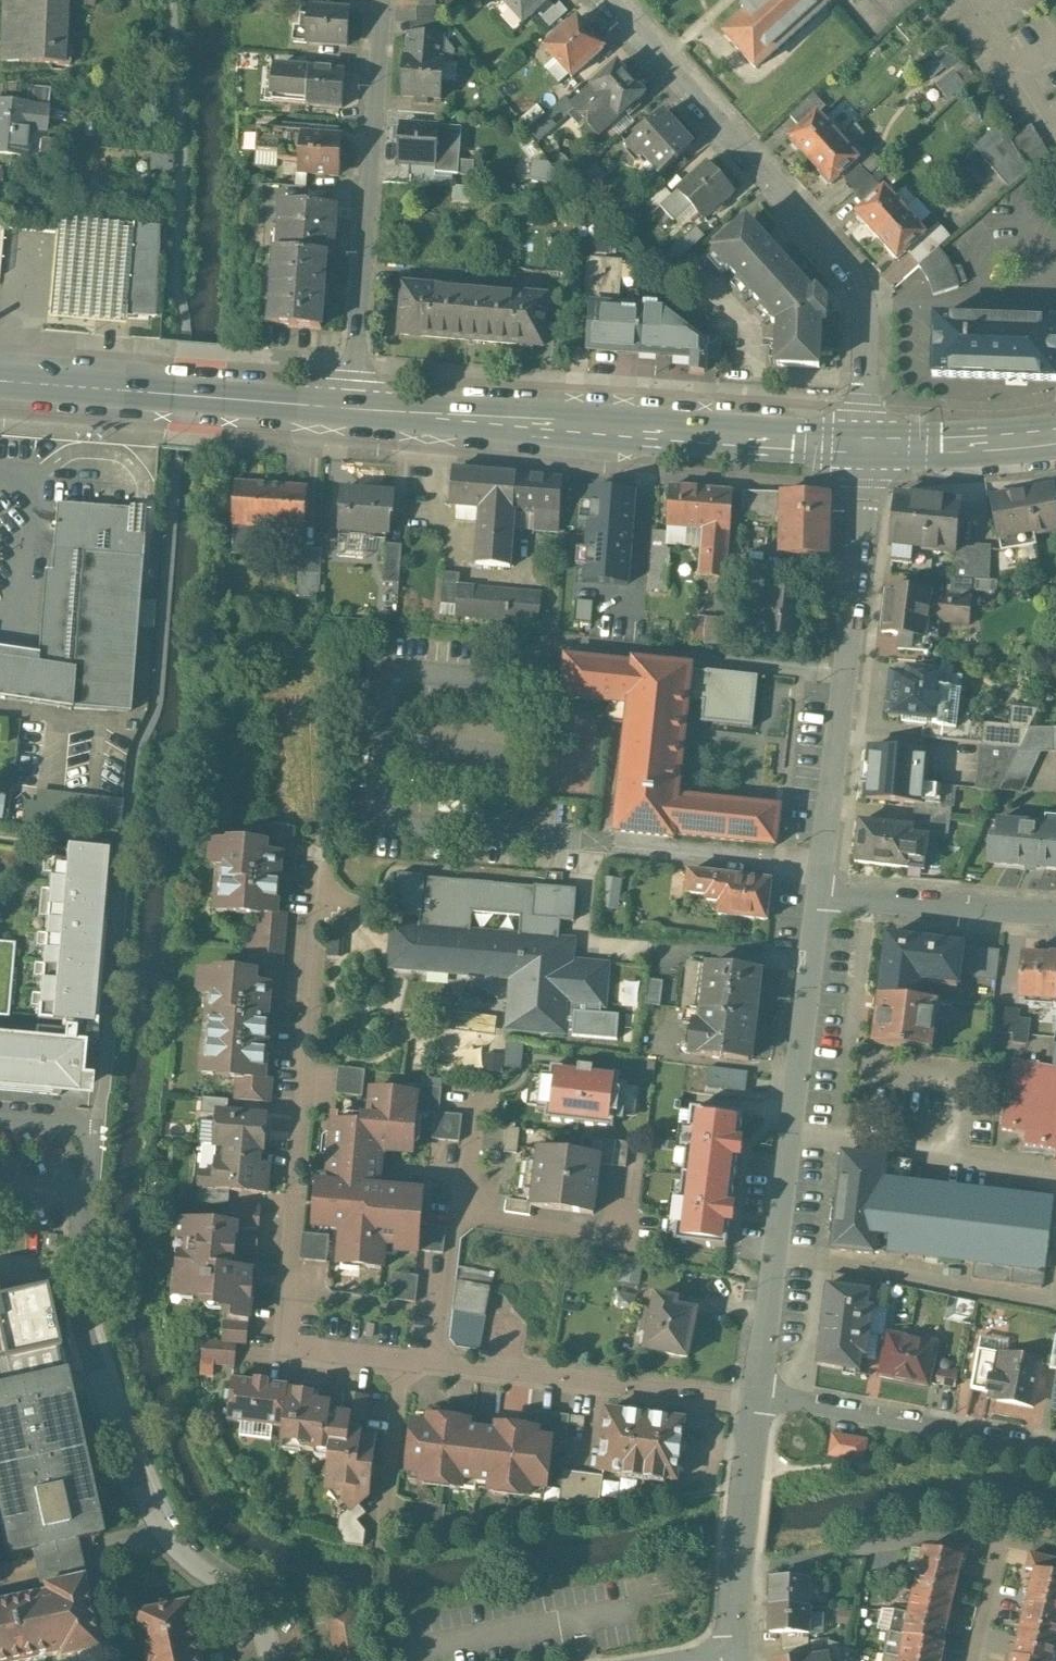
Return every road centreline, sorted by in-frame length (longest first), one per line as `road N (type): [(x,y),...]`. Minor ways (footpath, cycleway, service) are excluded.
road 1 (residential): [(324,836),(286,1353),(402,1365)]
road 2 (residential): [(0,1191),(85,1199),(82,1281),(91,1341),(120,1430),(164,1527),(252,1604),(269,1660)]
road 3 (residential): [(610,0),(846,264),(863,306),(864,445)]
road 4 (residential): [(816,894),(755,1403)]
road 5 (secondary): [(354,410),(864,445)]
road 6 (residential): [(864,445),(816,894)]
road 7 (residential): [(385,0),(354,410)]
road 8 (secondary): [(0,382),(354,410)]
road 9 (residential): [(432,1368),(755,1403)]
road 10 (residential): [(755,1403),(1055,1453)]
road 11 (residential): [(739,1560),(955,1531),(1005,1537)]
road 12 (residential): [(816,894),(1055,912)]
road 13 (residential): [(382,1557),(402,1365)]
road 14 (secondary): [(864,445),(1055,434)]
road 15 (residential): [(455,1212),(597,1234),(623,1218)]
road 16 (residential): [(755,1403),(739,1560)]
road 17 (residential): [(432,1368),(455,1212)]
road 18 (residential): [(974,1660),(1005,1537)]

